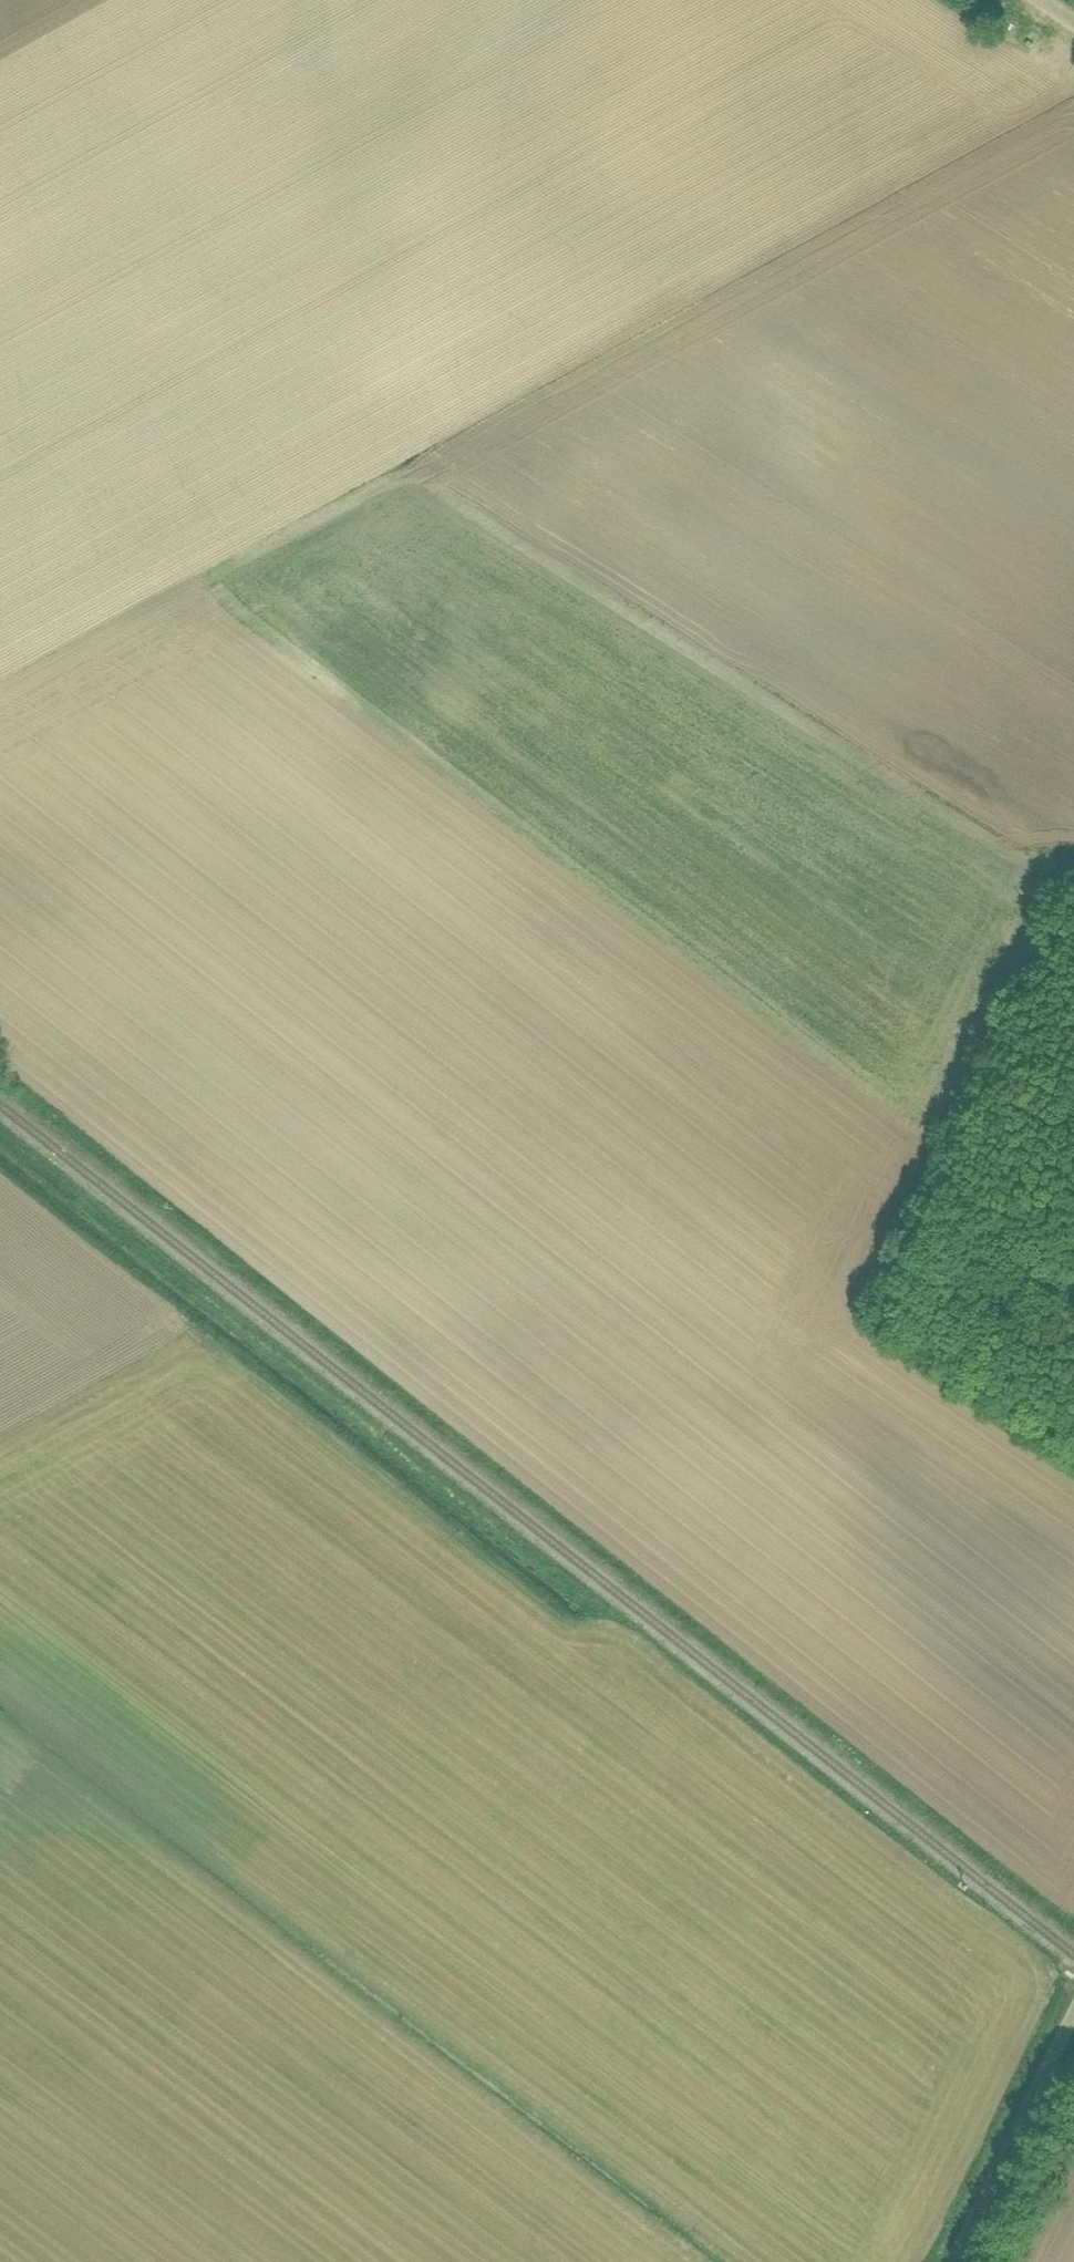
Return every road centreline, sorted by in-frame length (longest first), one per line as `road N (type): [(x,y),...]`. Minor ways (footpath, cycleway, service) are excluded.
road 1 (unclassified): [(949,2261),(1073,2009)]

